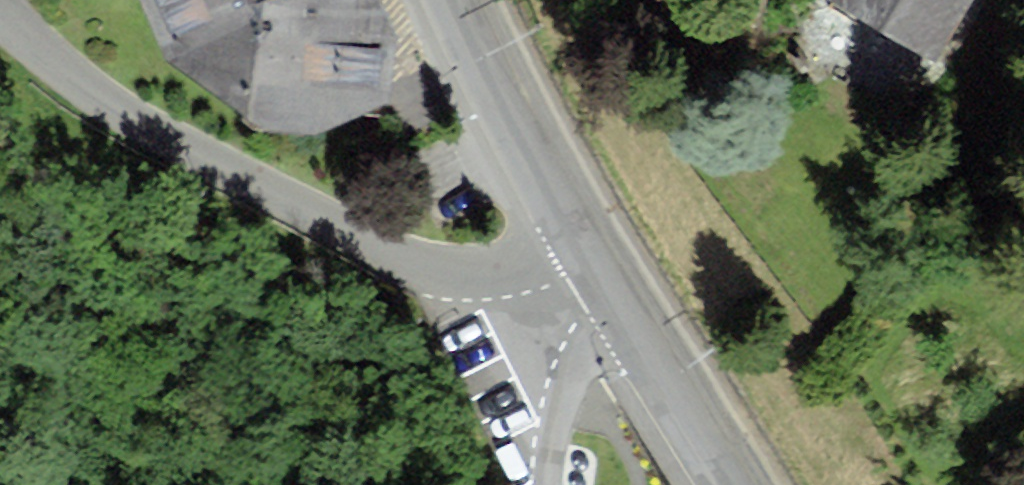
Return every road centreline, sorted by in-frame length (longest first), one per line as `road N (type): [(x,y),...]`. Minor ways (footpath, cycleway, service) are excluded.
road 1 (residential): [(0,21),(151,135),(377,247),(495,267),(541,258),(576,240)]
road 2 (secondary): [(451,0),(576,240)]
road 3 (secondary): [(625,319),(726,484)]
road 4 (residential): [(546,484),(577,362),(625,319)]

